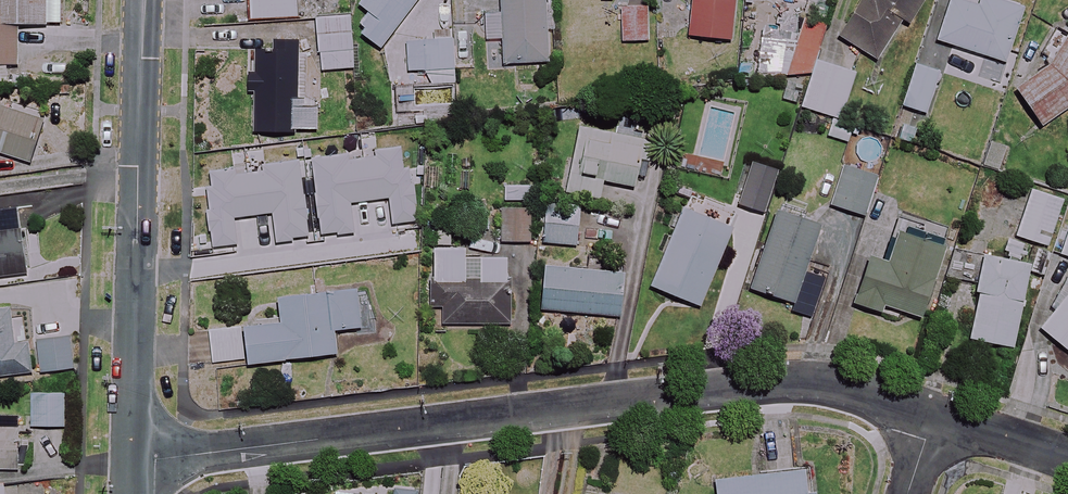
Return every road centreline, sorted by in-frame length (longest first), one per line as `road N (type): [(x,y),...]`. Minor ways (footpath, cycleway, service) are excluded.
road 1 (residential): [(934,415),(850,387),(770,384),(131,459)]
road 2 (residential): [(141,0),(131,459)]
road 3 (residential): [(1067,459),(934,415)]

